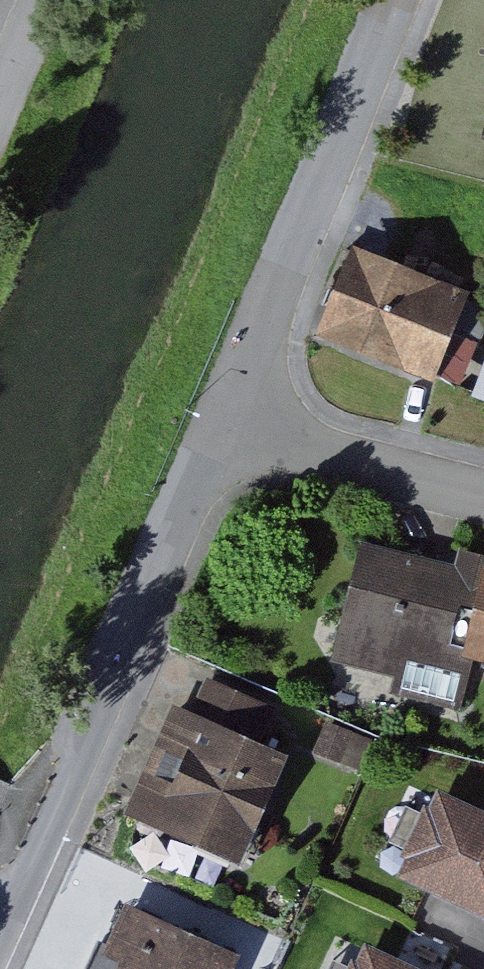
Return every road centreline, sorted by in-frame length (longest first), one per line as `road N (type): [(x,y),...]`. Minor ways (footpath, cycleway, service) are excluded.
road 1 (residential): [(222,420),(0,937)]
road 2 (residential): [(394,0),(222,420)]
road 3 (residential): [(483,481),(222,420)]

